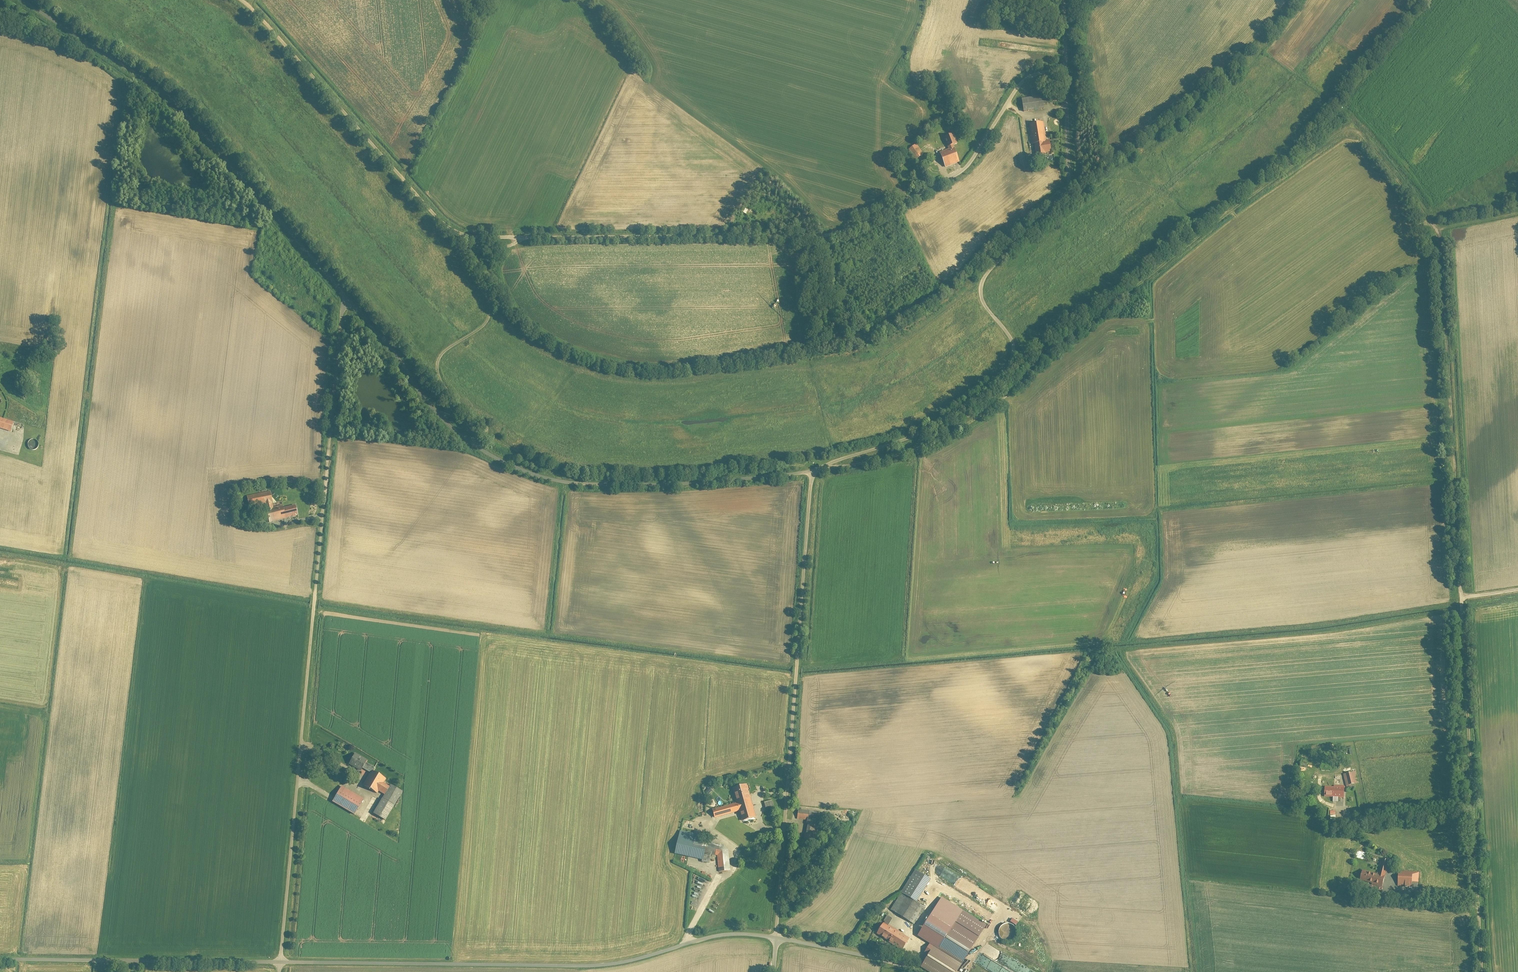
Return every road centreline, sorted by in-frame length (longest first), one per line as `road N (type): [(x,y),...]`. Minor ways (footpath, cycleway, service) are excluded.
road 1 (track): [(810,475),(863,468),(937,444),(992,410),(1062,340),(1333,131),(1350,126),(1437,233),(1460,598)]
road 2 (unclassified): [(1066,73),(1039,74),(1010,98),(966,173),(848,230),(812,239),(484,240),(444,227),(272,25),(235,0)]
road 3 (unclassified): [(282,963),(351,301)]
road 4 (unclassified): [(1066,73),(1069,170),(1061,200),(987,272),(981,290),(1010,341),(1008,367),(922,432),(810,475)]
road 5 (unclassified): [(810,475),(560,480),(504,461),(444,422),(351,301)]
road 6 (unclassified): [(282,963),(606,966),(716,936),(776,938)]
road 7 (unclassified): [(810,475),(776,938)]
road 8 (unclassified): [(351,301),(173,99),(25,0)]
road 9 (unclassified): [(1461,609),(1481,971)]
road 10 (track): [(444,422),(453,416),(477,434),(487,428),(441,381),(440,354),(481,326),(490,306),(467,267),(467,246),(484,240)]
road 11 (unclassified): [(0,960),(282,963)]
road 12 (unclassified): [(776,938),(906,971)]

